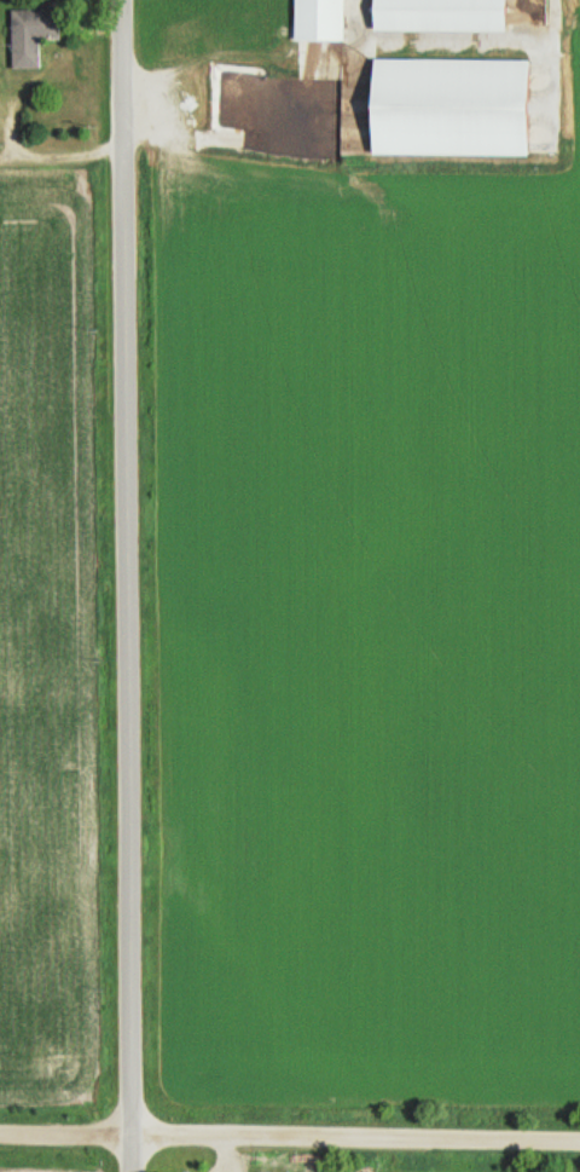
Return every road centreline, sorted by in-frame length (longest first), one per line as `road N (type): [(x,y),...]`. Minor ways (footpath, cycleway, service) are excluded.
road 1 (residential): [(132,1171),(123,0)]
road 2 (residential): [(579,1140),(0,1130)]

